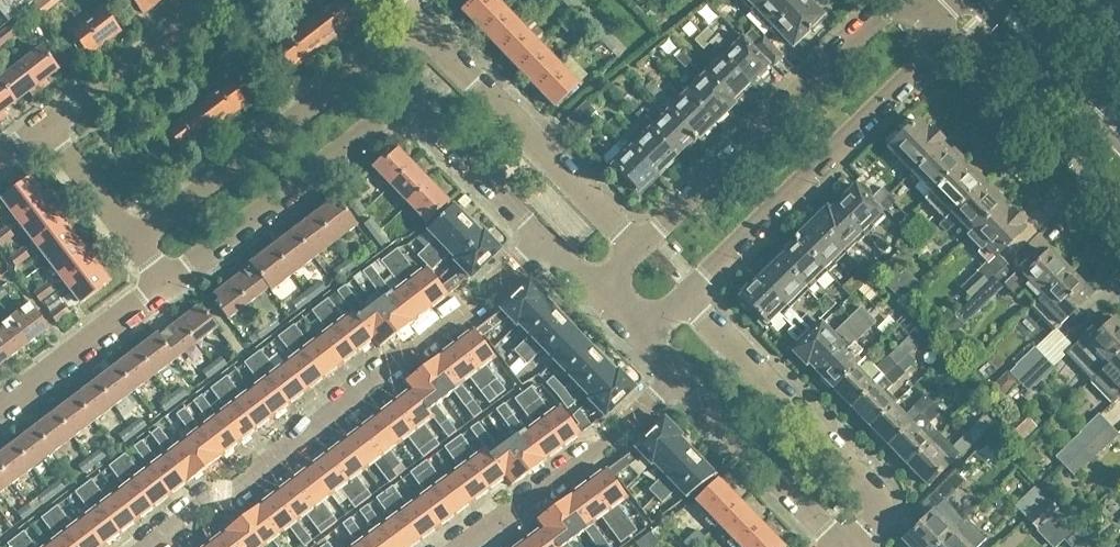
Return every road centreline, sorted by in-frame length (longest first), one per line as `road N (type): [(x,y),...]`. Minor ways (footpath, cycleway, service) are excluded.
road 1 (residential): [(148,546),(211,497),(256,474),(485,293),(543,237)]
road 2 (residential): [(682,296),(949,35)]
road 3 (residential): [(133,241),(426,23)]
road 4 (residential): [(892,0),(637,245)]
road 5 (residential): [(850,546),(870,524),(867,483),(682,296)]
road 6 (residential): [(165,283),(391,115),(427,118)]
road 7 (residential): [(637,245),(426,23)]
road 8 (residential): [(460,546),(621,430),(678,377)]
road 9 (residential): [(1119,210),(949,35)]
road 10 (residential): [(837,546),(678,377)]
road 11 (residential): [(43,126),(211,0)]
road 12 (residential): [(0,409),(165,283)]
road 13 (residential): [(543,237),(427,118)]
road 14 (residential): [(133,241),(43,126)]

